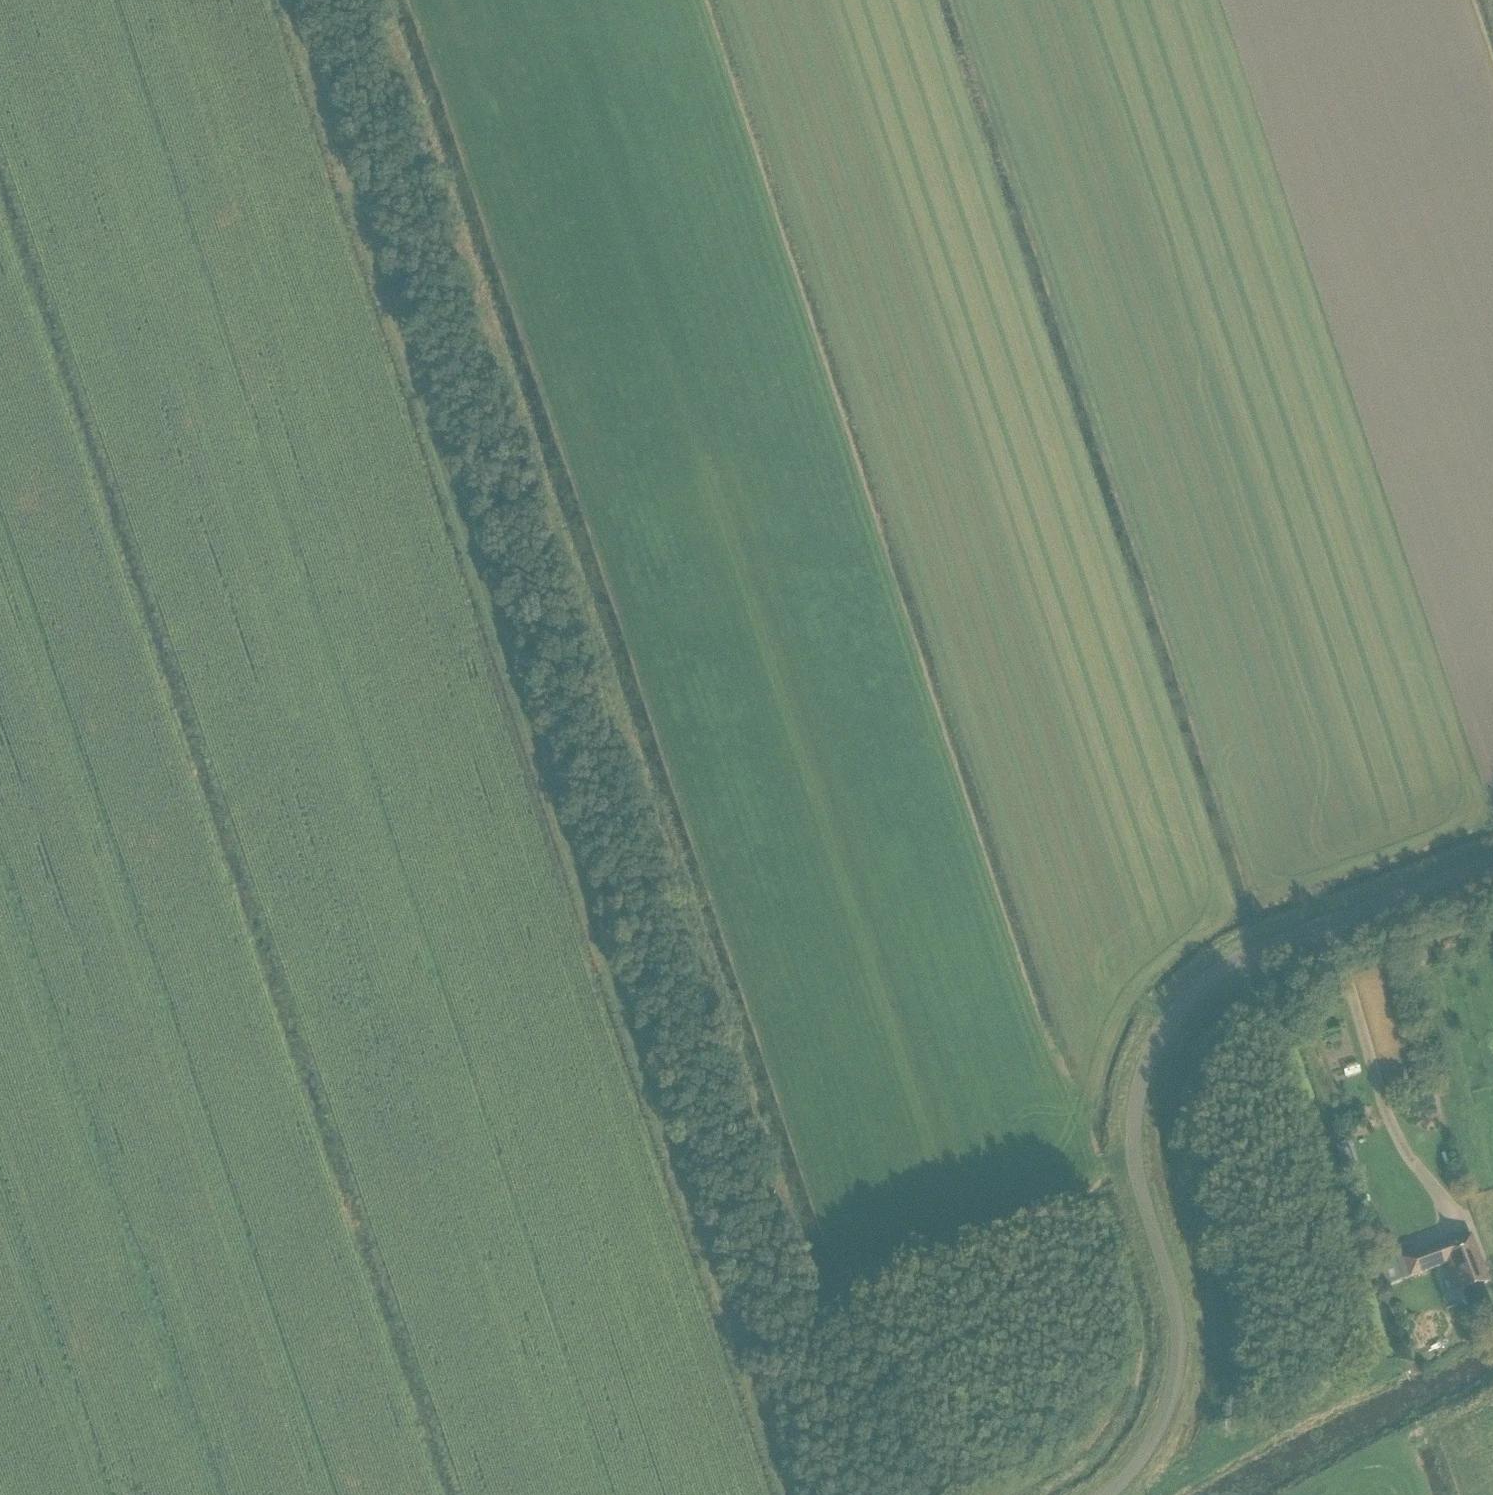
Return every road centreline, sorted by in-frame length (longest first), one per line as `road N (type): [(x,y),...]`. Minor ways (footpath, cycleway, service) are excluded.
road 1 (unclassified): [(1105,1494),(1153,1445),(1182,1354),(1135,1132),(1139,1087),(1161,1033),(1231,961),(1492,860)]

